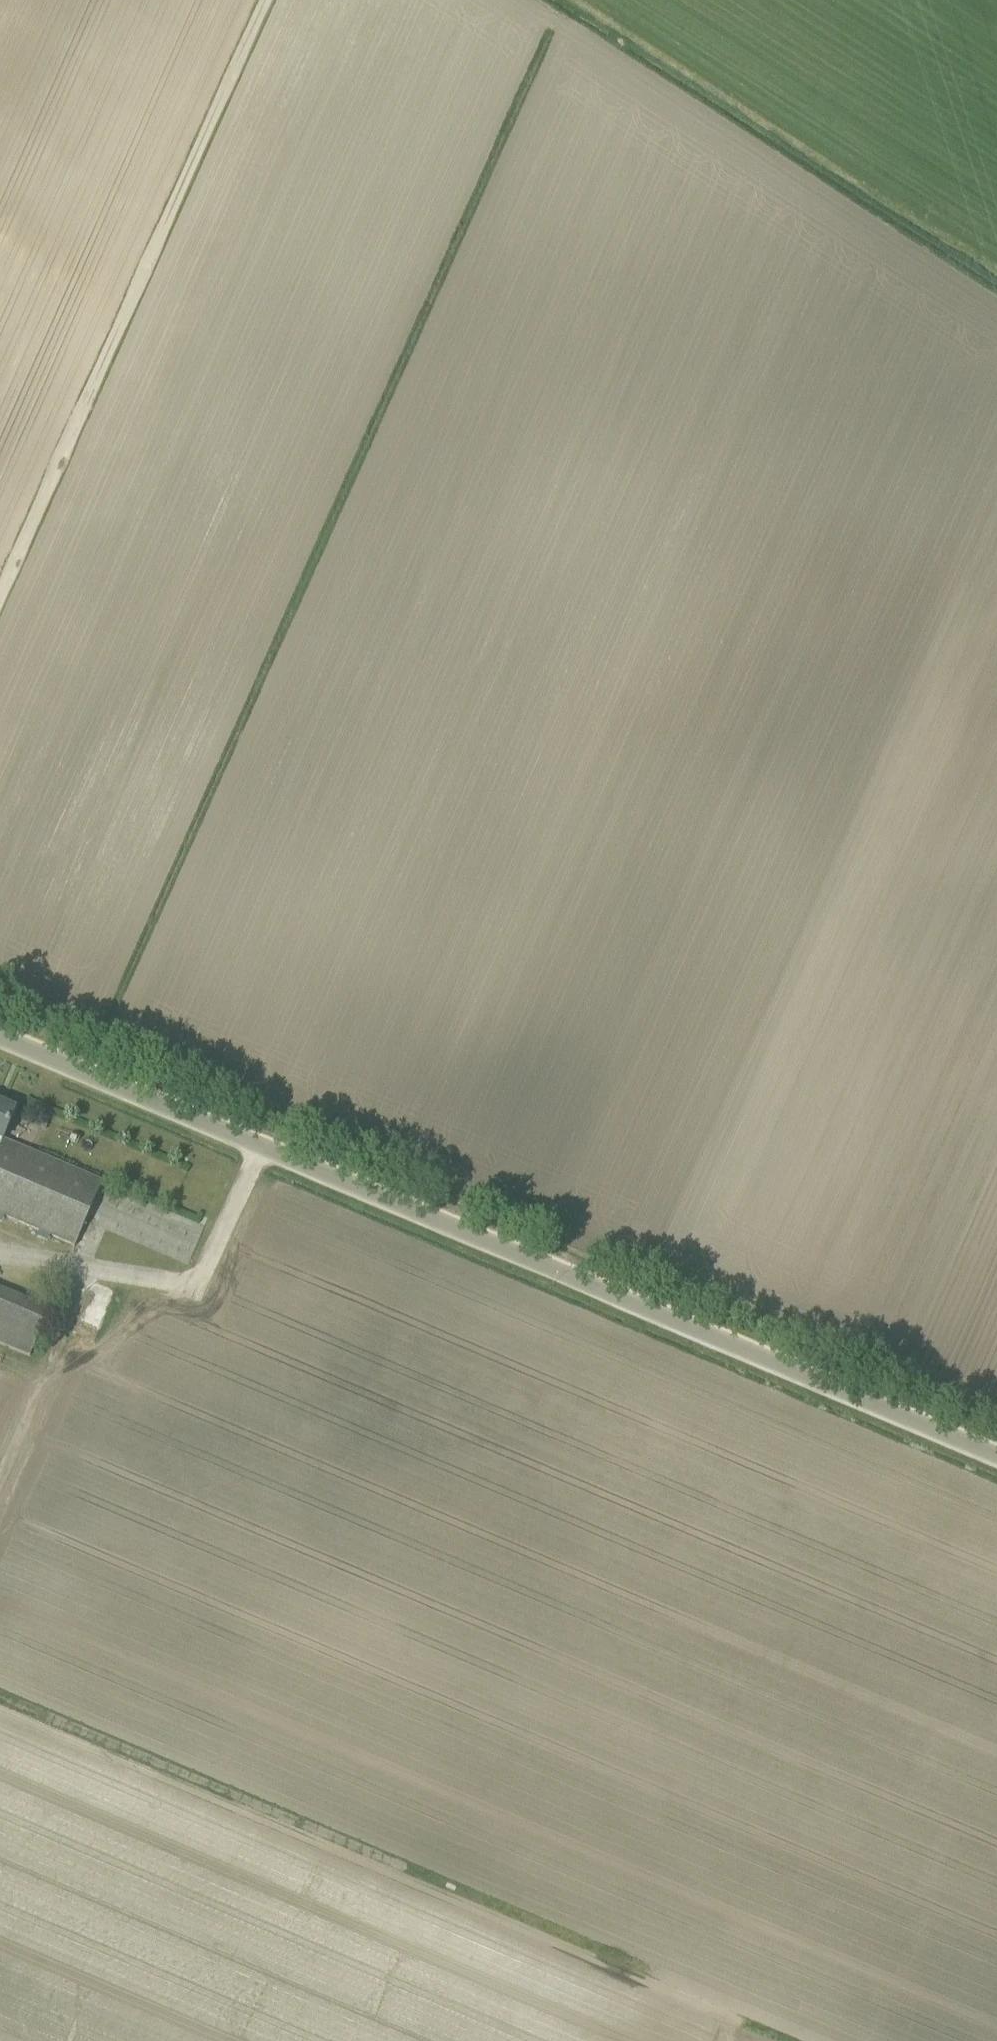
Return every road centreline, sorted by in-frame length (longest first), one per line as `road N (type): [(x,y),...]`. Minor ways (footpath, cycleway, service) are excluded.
road 1 (tertiary): [(996,1455),(0,1036)]

